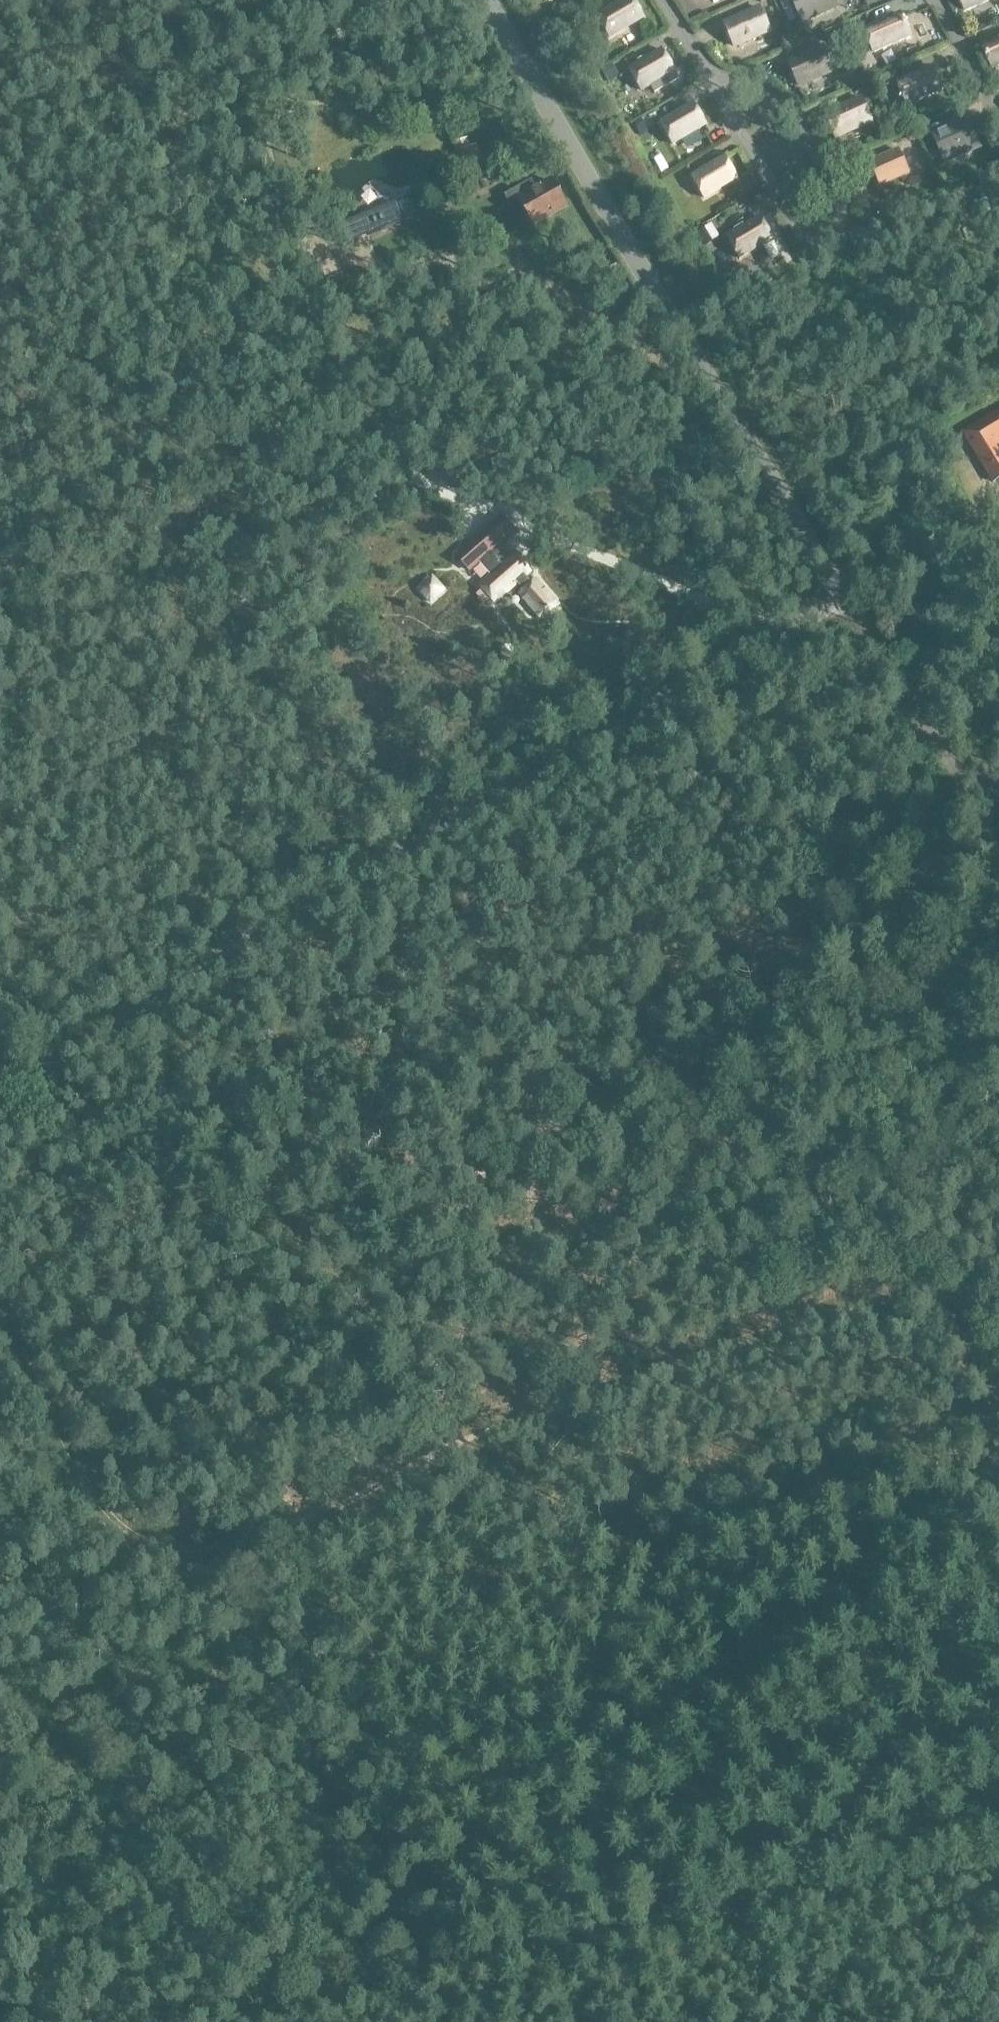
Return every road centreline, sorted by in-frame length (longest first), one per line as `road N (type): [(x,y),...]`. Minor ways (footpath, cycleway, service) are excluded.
road 1 (unclassified): [(0,1088),(846,595),(485,0)]
road 2 (track): [(998,1434),(958,1313),(936,1298),(893,1294),(839,1302),(579,1398),(265,1531),(217,1546),(167,1547),(123,1532),(102,1513),(0,1327)]
road 3 (track): [(998,501),(846,595),(998,837)]
road 4 (track): [(543,537),(777,635)]
road 5 (track): [(722,390),(522,272)]

